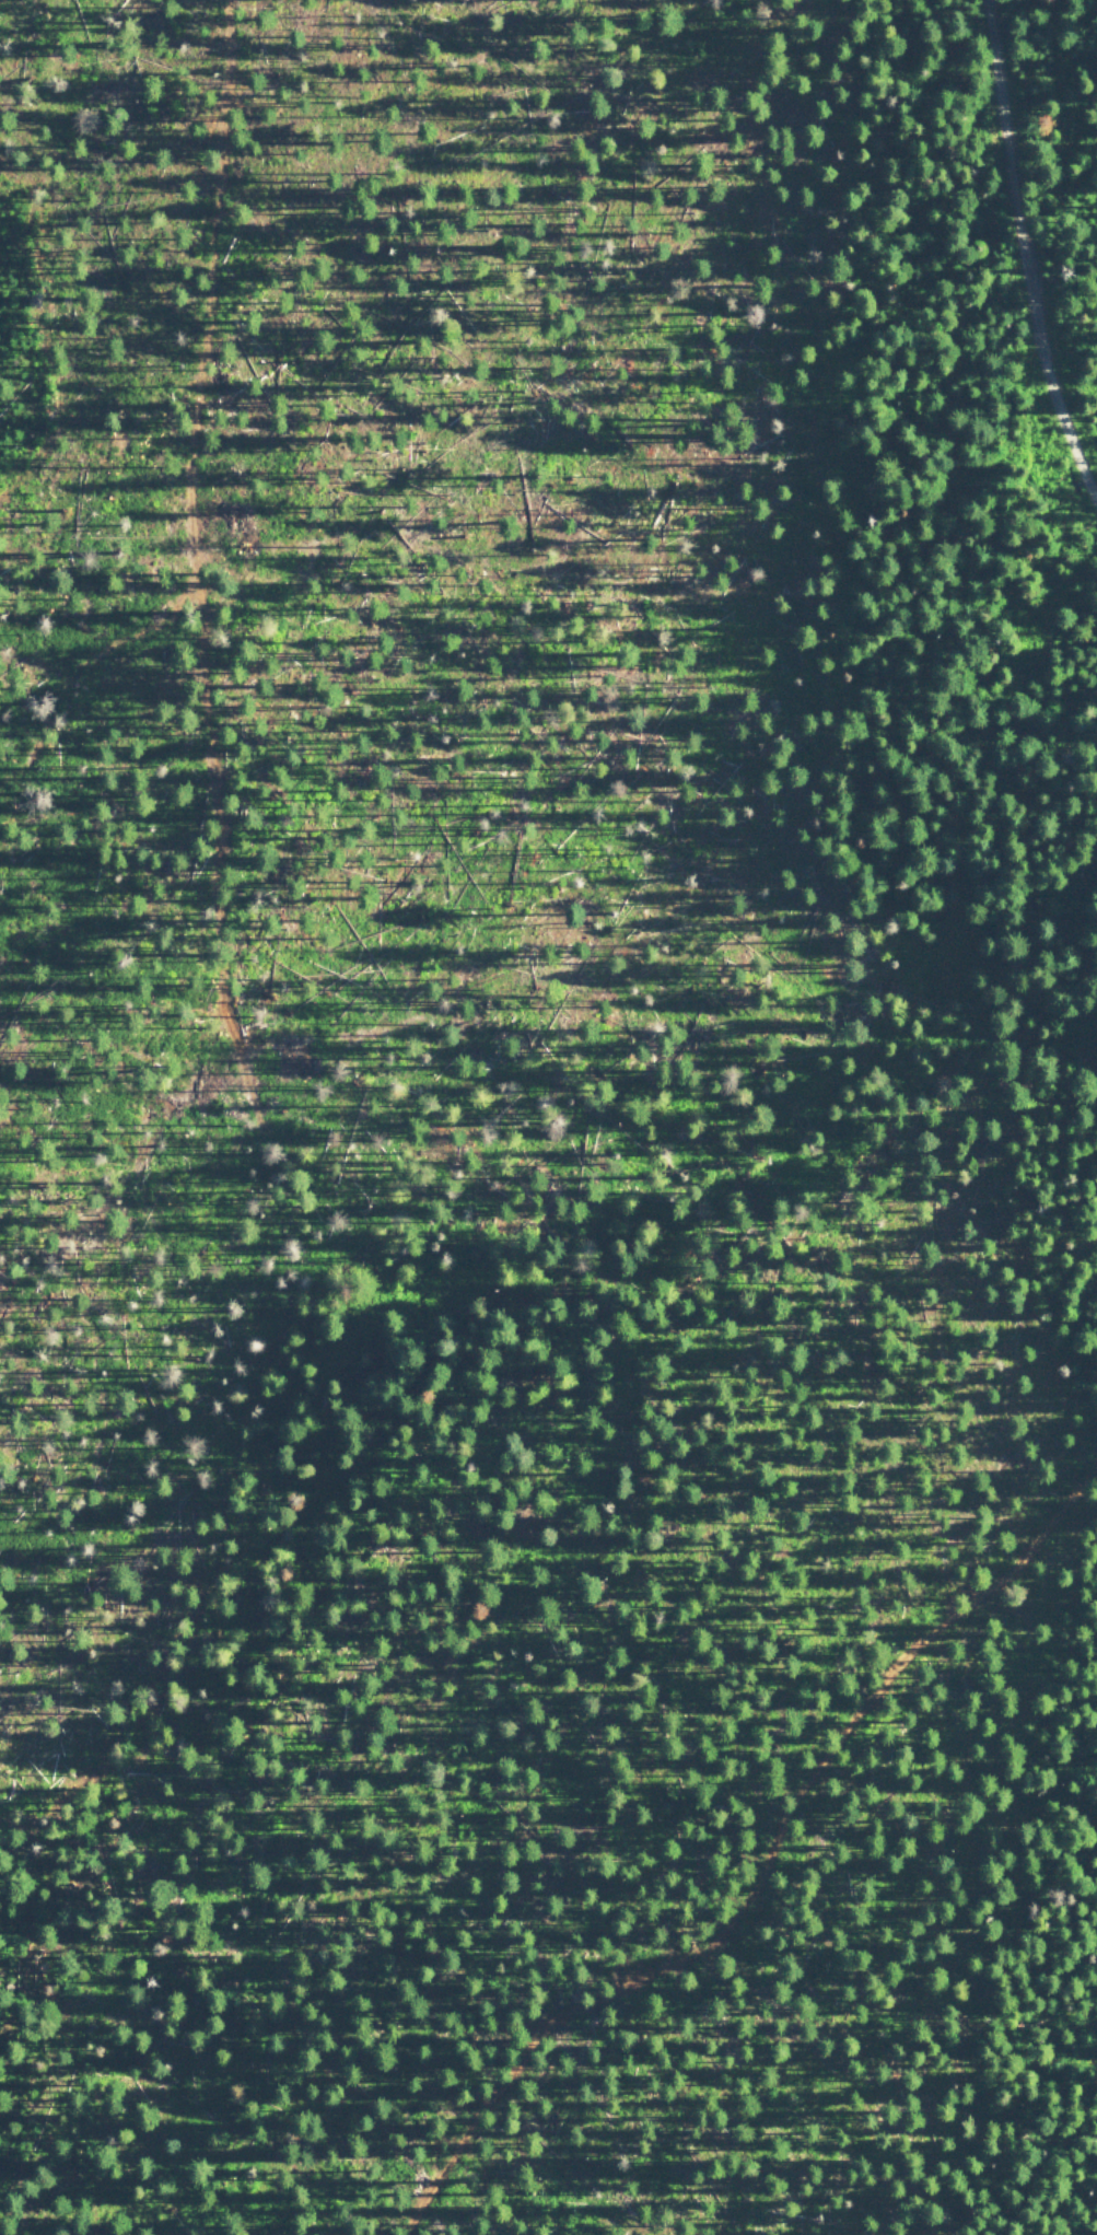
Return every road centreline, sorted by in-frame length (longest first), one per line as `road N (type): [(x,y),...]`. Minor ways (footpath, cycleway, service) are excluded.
road 1 (track): [(1096,529),(1016,251),(999,0)]

